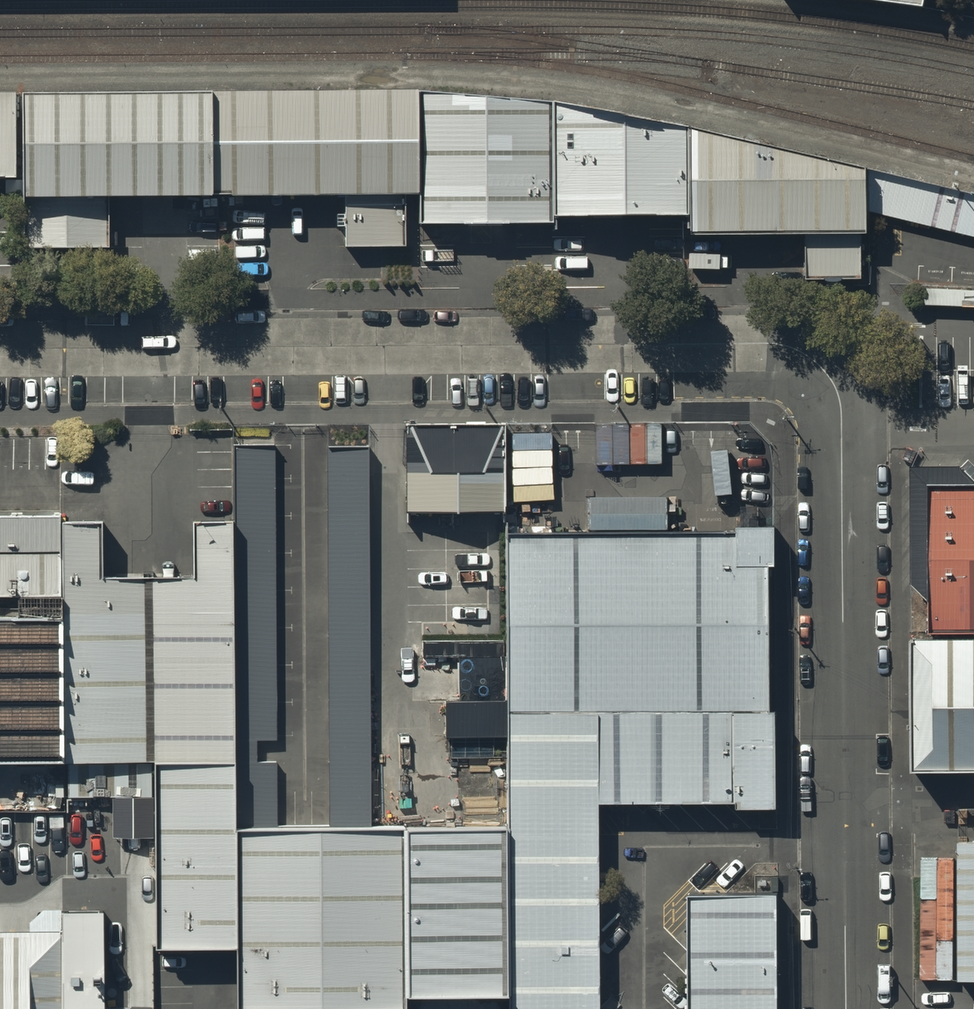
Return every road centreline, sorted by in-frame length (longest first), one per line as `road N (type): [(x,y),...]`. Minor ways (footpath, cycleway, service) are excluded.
road 1 (residential): [(0,350),(766,344),(813,358),(840,396),(843,429),(846,1008)]

